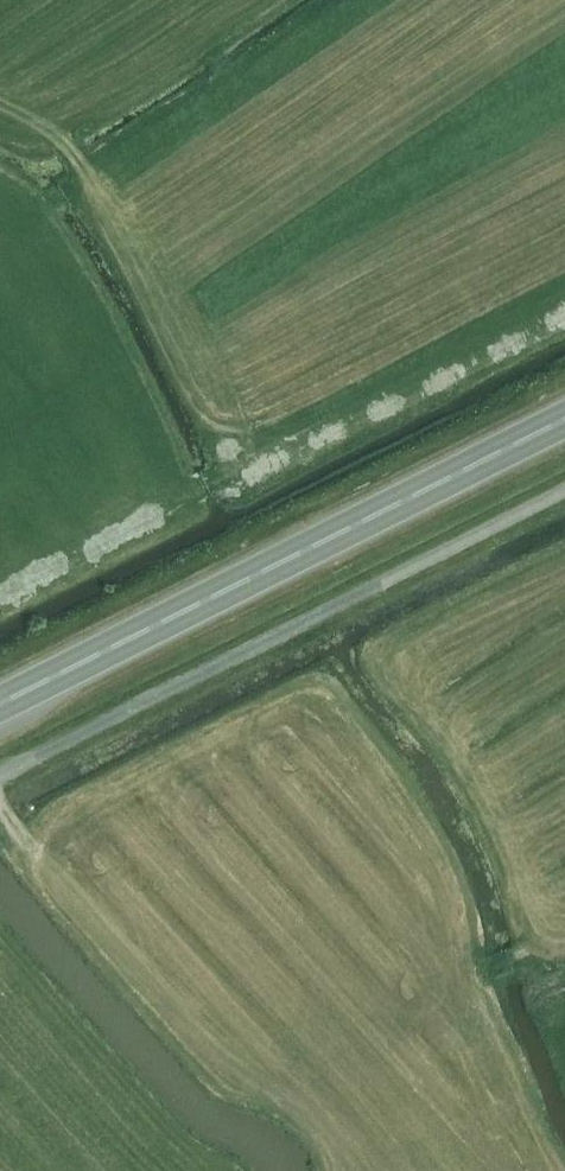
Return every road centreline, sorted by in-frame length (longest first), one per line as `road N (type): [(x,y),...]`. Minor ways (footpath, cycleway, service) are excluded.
road 1 (unclassified): [(0,777),(564,491)]
road 2 (trunk): [(0,704),(564,420)]

